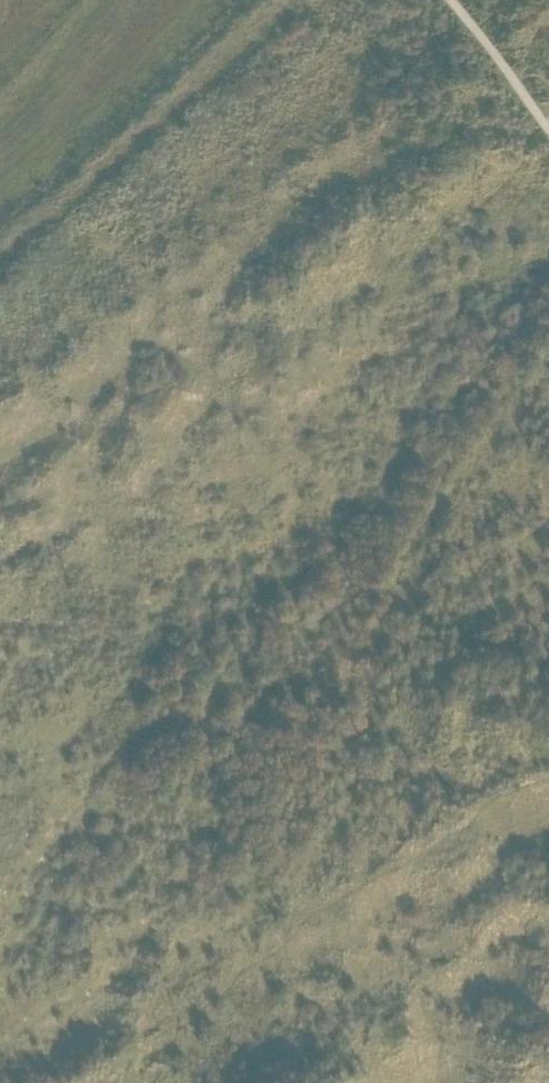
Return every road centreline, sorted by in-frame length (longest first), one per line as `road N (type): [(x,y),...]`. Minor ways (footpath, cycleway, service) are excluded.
road 1 (track): [(453,0),(548,128)]

